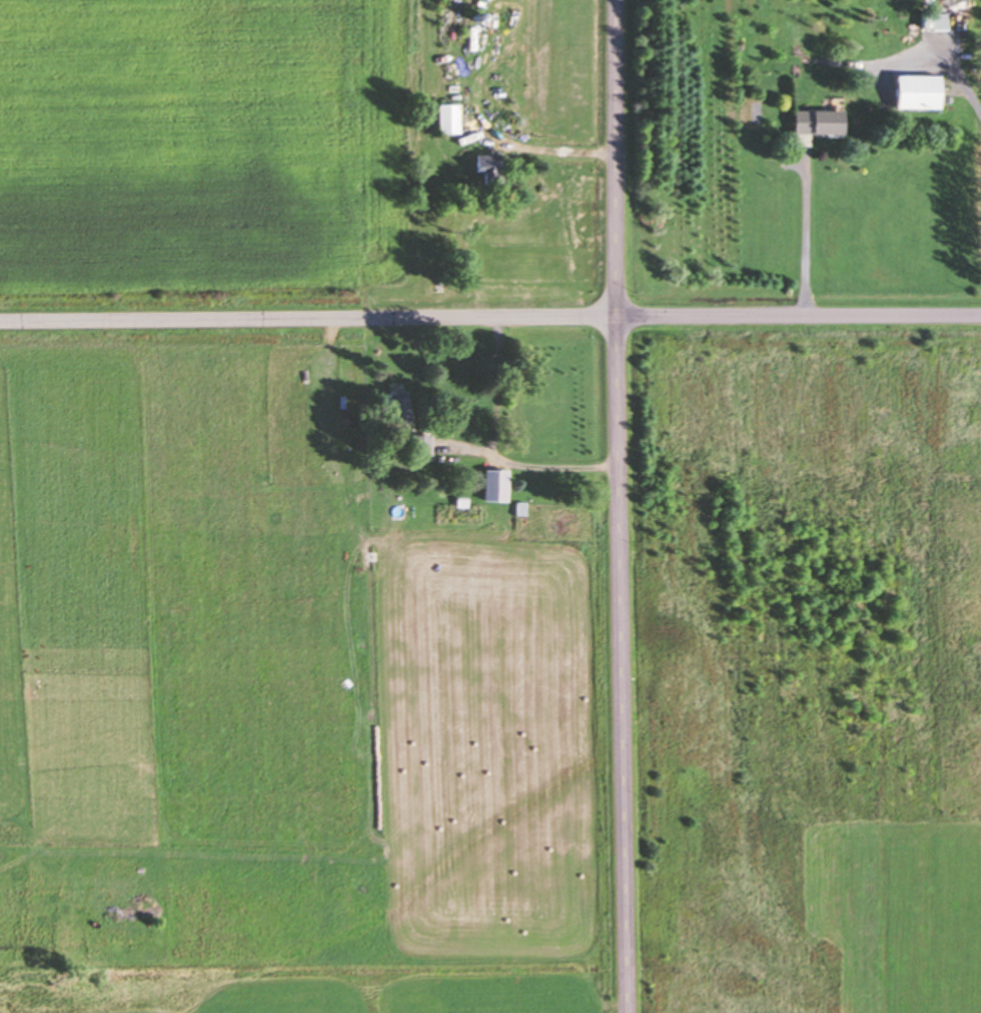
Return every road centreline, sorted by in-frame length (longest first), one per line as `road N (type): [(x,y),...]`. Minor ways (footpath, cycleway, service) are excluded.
road 1 (tertiary): [(629,1012),(613,314),(617,0)]
road 2 (residential): [(0,320),(980,314)]

